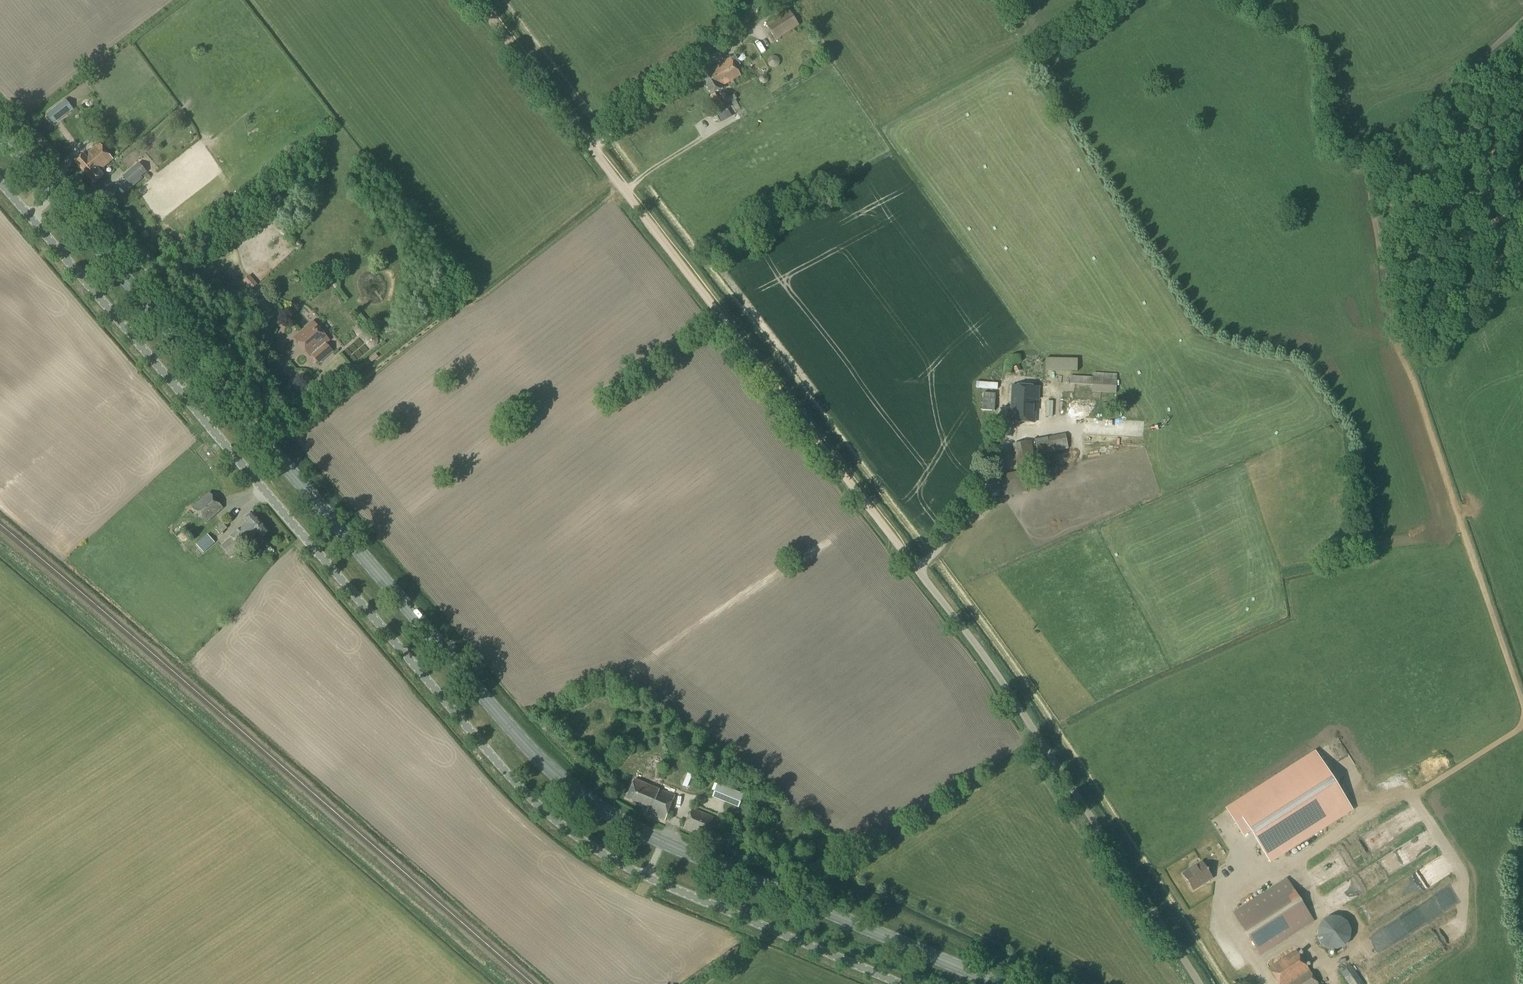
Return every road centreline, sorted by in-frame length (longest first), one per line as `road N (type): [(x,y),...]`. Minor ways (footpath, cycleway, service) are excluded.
road 1 (primary): [(510,728),(0,134)]
road 2 (unclassified): [(485,748),(0,187)]
road 3 (track): [(474,0),(915,567)]
road 4 (unclassified): [(1199,983),(984,656),(915,567)]
road 5 (primary): [(995,983),(662,841)]
road 6 (unclassified): [(902,983),(647,877)]
road 7 (unclassified): [(647,877),(546,814),(485,748)]
road 8 (primary): [(662,841),(585,797),(510,728)]

